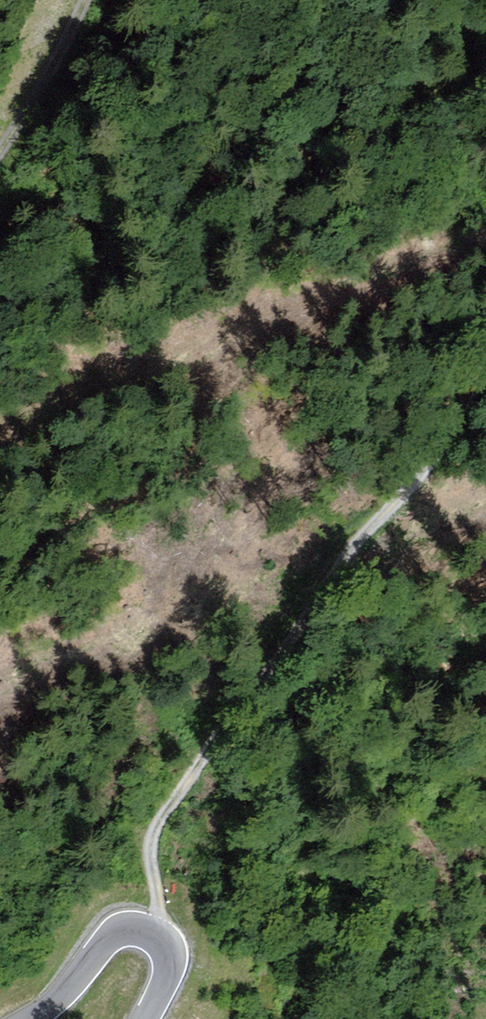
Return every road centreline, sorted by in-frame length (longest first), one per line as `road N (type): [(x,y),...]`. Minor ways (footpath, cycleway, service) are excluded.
road 1 (track): [(156,933),(162,919),(152,847),(160,821),(440,457),(485,368)]
road 2 (residential): [(27,1018),(108,939),(140,929),(156,933),(168,952),(148,1018)]
road 3 (track): [(0,153),(57,80),(94,0)]

